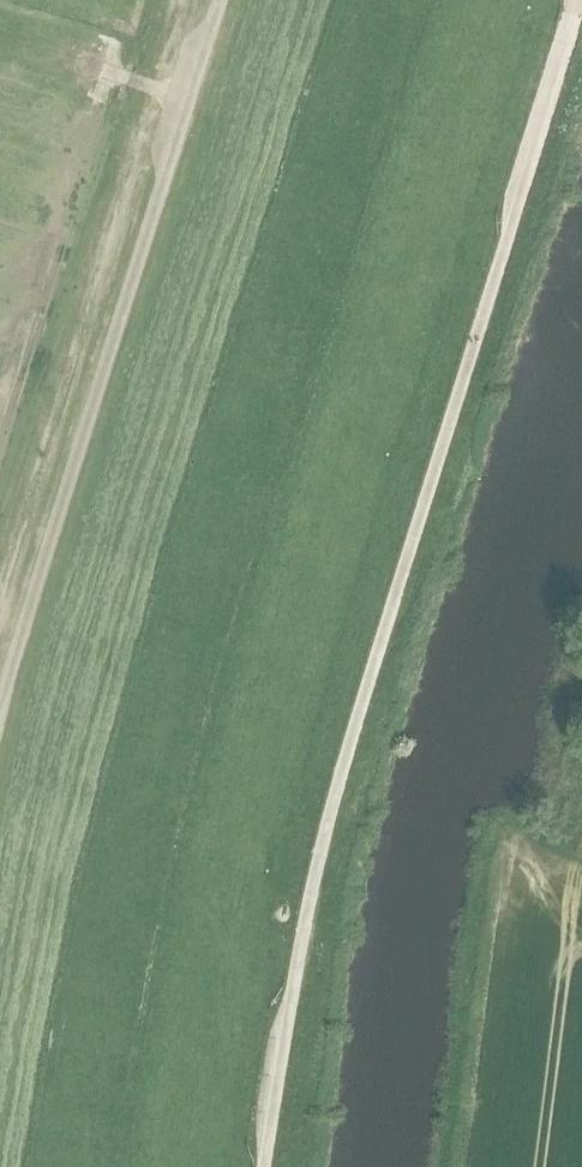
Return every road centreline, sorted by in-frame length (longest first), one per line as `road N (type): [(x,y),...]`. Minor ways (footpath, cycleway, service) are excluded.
road 1 (track): [(577,0),(322,846),(264,1166)]
road 2 (track): [(0,714),(221,0)]

